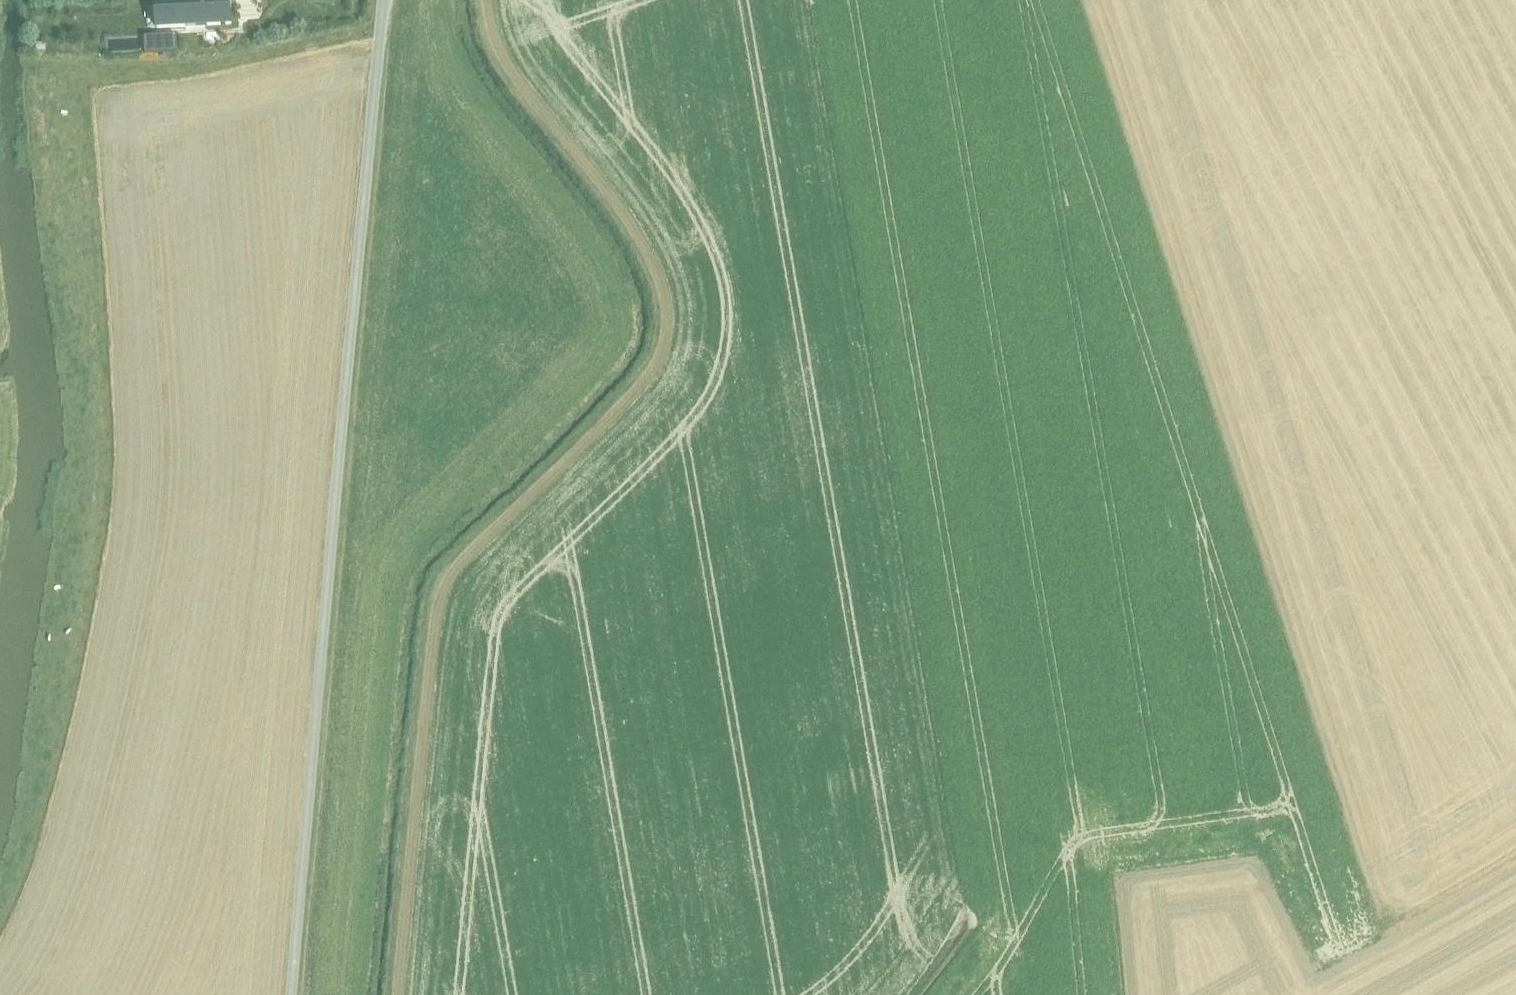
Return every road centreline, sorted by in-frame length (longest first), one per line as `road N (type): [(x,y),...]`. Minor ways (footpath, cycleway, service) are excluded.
road 1 (unclassified): [(386,0),(292,994)]

